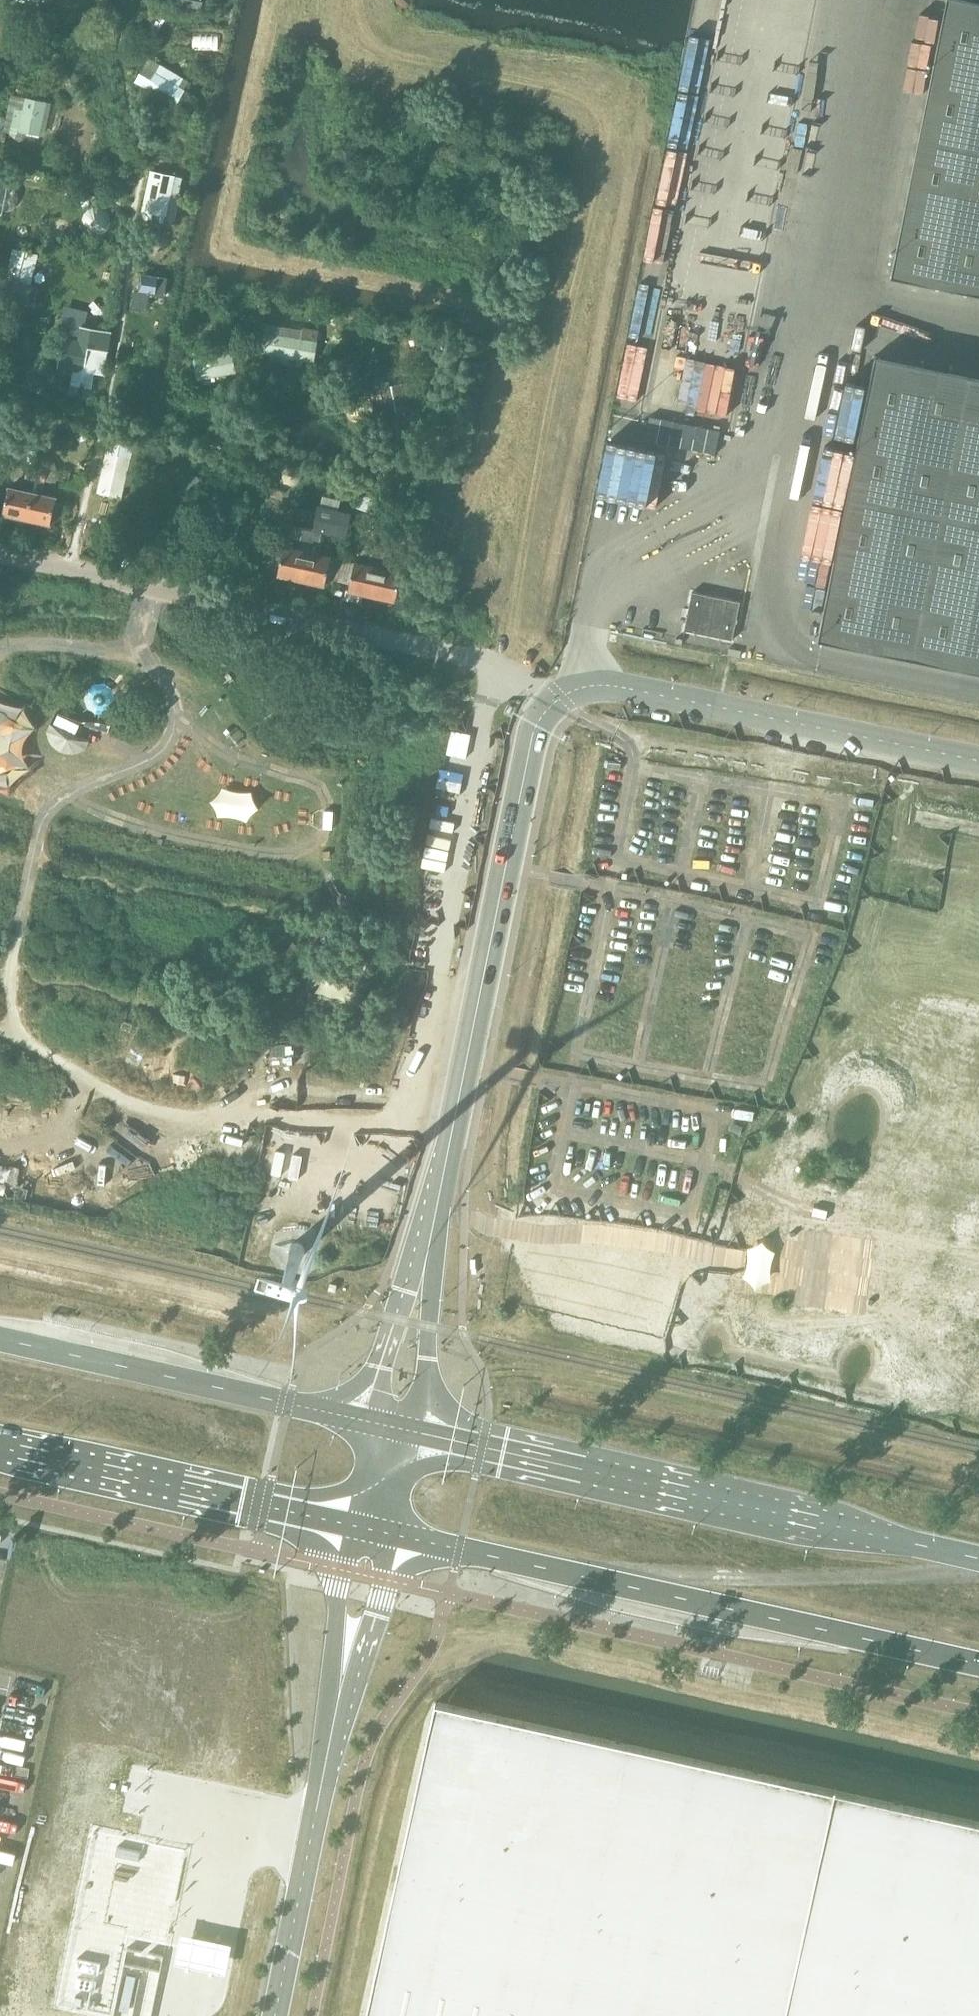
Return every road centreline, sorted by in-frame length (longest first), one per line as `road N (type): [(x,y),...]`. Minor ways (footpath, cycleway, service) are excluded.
road 1 (track): [(498,663),(607,117),(580,92),(398,57)]
road 2 (unclassified): [(394,1428),(532,746),(551,704)]
road 3 (primary): [(374,1531),(978,1662)]
road 4 (primary): [(978,1559),(394,1428)]
road 5 (unclassified): [(551,704),(498,663),(0,552)]
road 6 (unclassified): [(276,2015),(374,1531)]
road 7 (track): [(13,1030),(15,931),(45,819),(67,793),(153,757),(177,726),(178,701),(138,646)]
road 8 (track): [(396,1032),(371,1089),(267,1085),(216,1116),(168,1115),(89,1079),(13,1030),(0,1031)]
road 9 (unclassified): [(978,759),(624,688),(590,685),(551,704)]
road 10 (primary): [(394,1428),(0,1337)]
road 11 (primary): [(0,1447),(374,1531)]
road 12 (track): [(138,646),(32,639),(0,648)]

